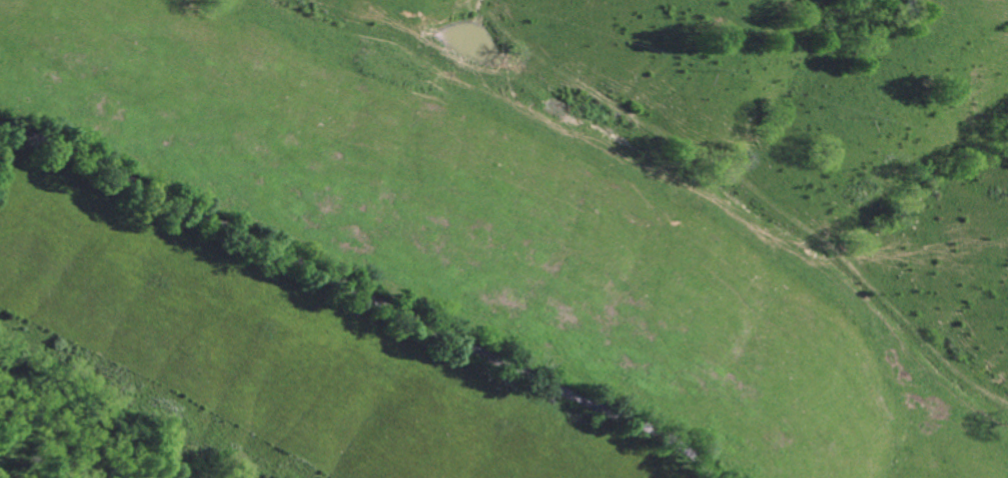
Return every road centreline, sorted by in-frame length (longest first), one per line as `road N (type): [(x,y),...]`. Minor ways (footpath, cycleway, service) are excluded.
road 1 (residential): [(706,477),(645,431),(113,174),(0,128)]

